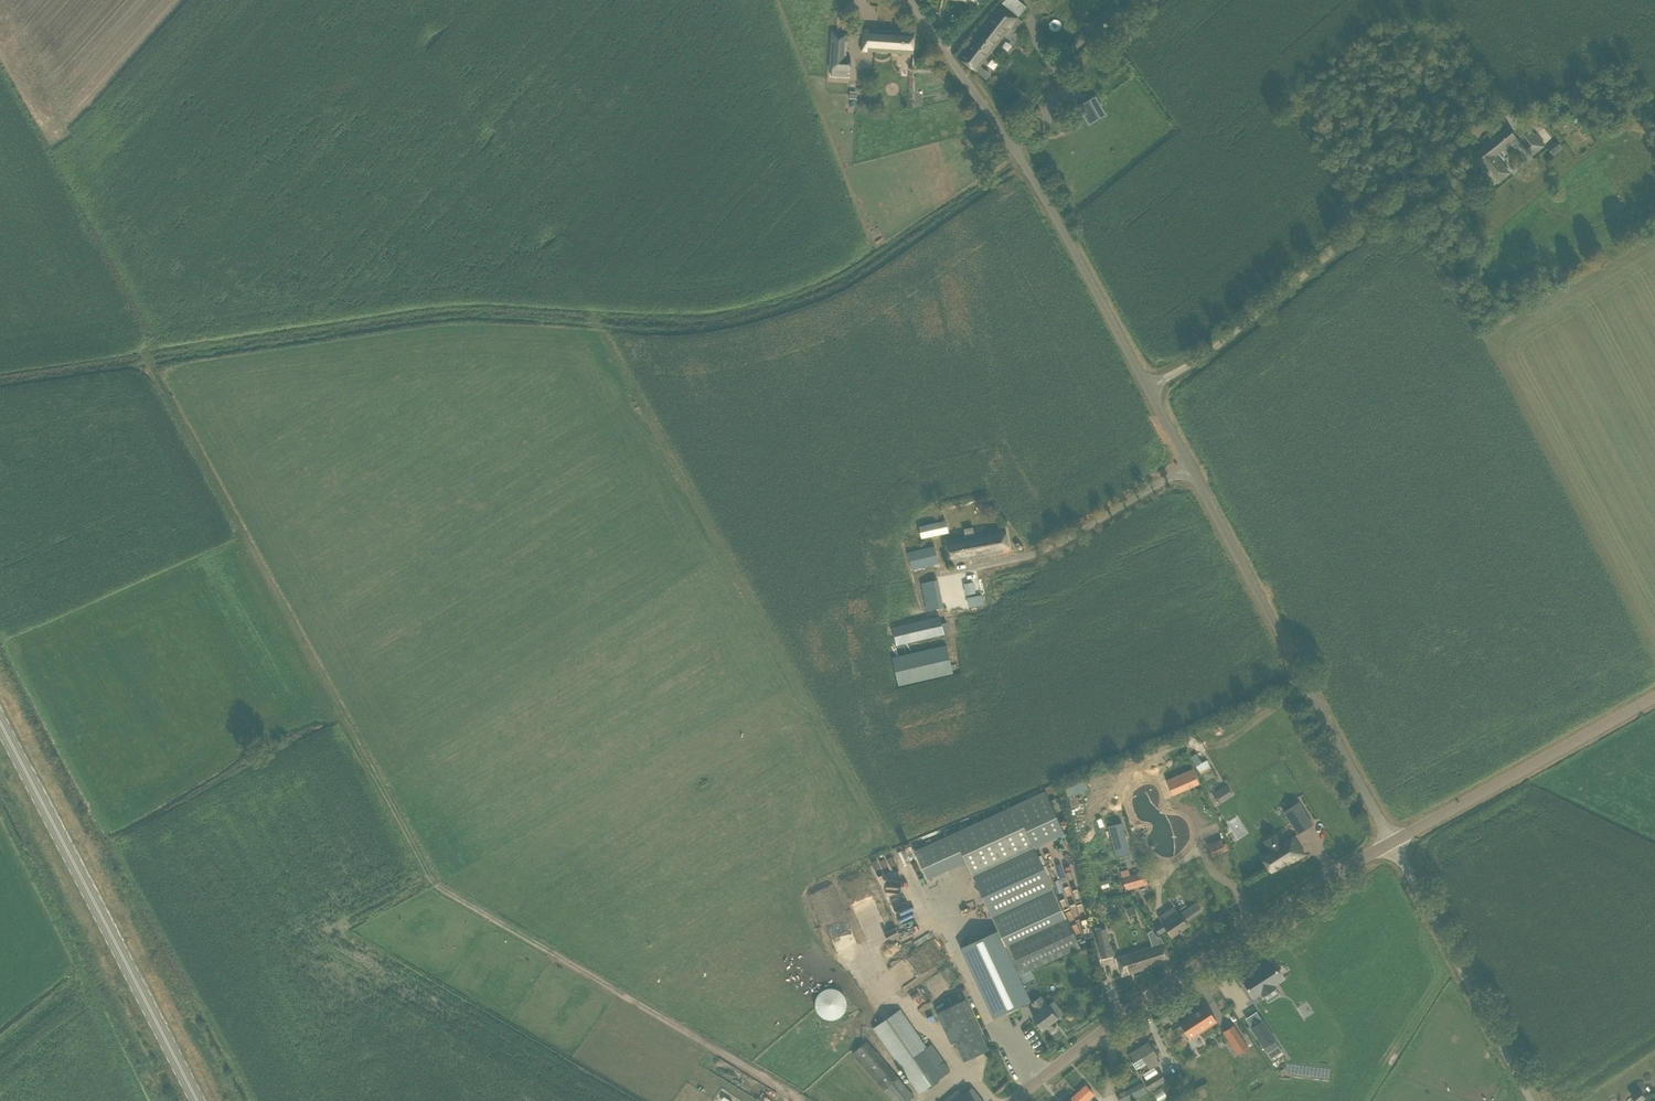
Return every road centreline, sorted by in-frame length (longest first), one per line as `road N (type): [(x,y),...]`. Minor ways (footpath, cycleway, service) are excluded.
road 1 (track): [(141,353),(431,884),(732,1058),(785,1100)]
road 2 (track): [(588,307),(881,831),(881,843),(802,880),(797,897),(816,944),(872,1010)]
road 3 (unclassified): [(1385,835),(1147,389)]
road 4 (unclassified): [(1011,1100),(1186,961),(1385,835)]
road 5 (unclassified): [(1147,389),(1010,135),(918,0)]
road 6 (unclassified): [(1147,389),(1209,351),(1502,114)]
road 7 (primary): [(197,1100),(0,725)]
road 8 (unclassified): [(1385,835),(1654,693)]
road 9 (unclassified): [(1530,1100),(1385,835)]

